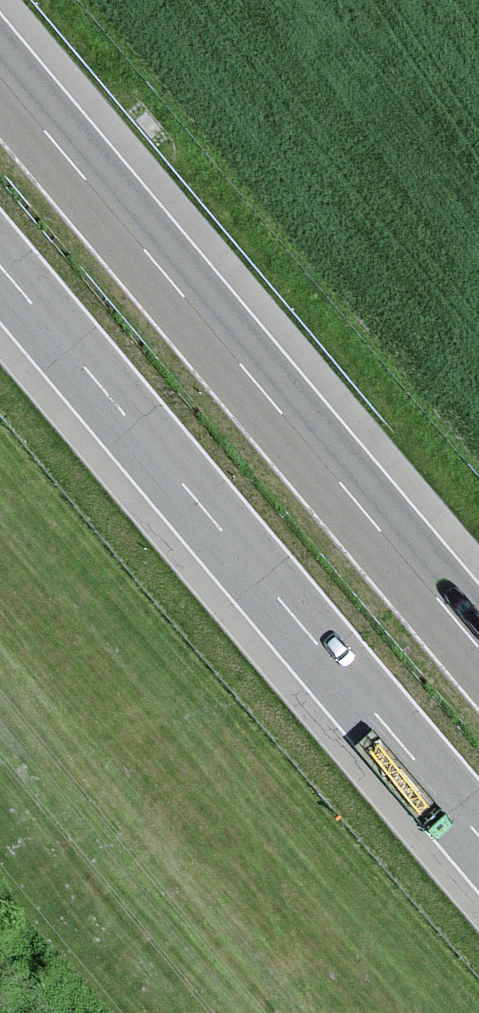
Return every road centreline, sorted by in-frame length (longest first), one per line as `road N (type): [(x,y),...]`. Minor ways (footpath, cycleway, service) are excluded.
road 1 (motorway): [(0,265),(478,840)]
road 2 (motorway): [(478,640),(0,70)]

